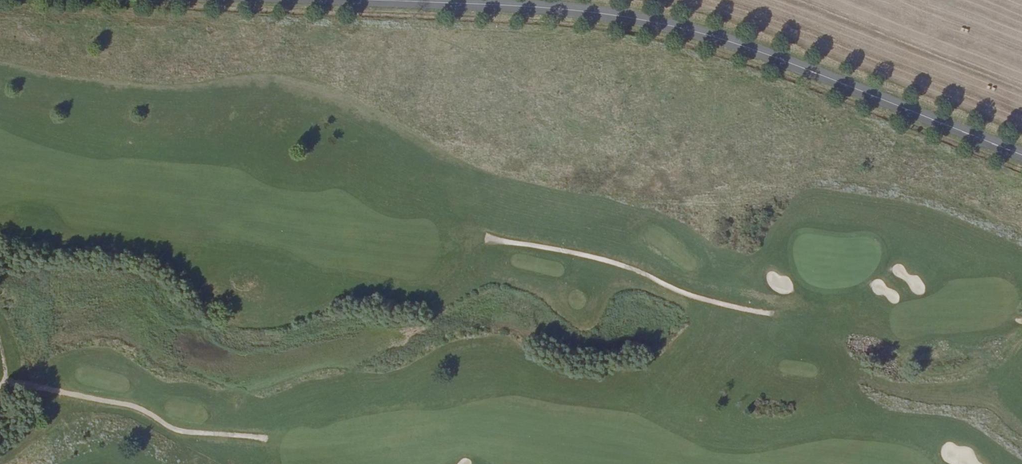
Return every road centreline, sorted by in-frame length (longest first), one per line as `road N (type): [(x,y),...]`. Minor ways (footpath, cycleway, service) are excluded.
road 1 (secondary): [(1021,157),(796,68),(631,20),(358,0)]

